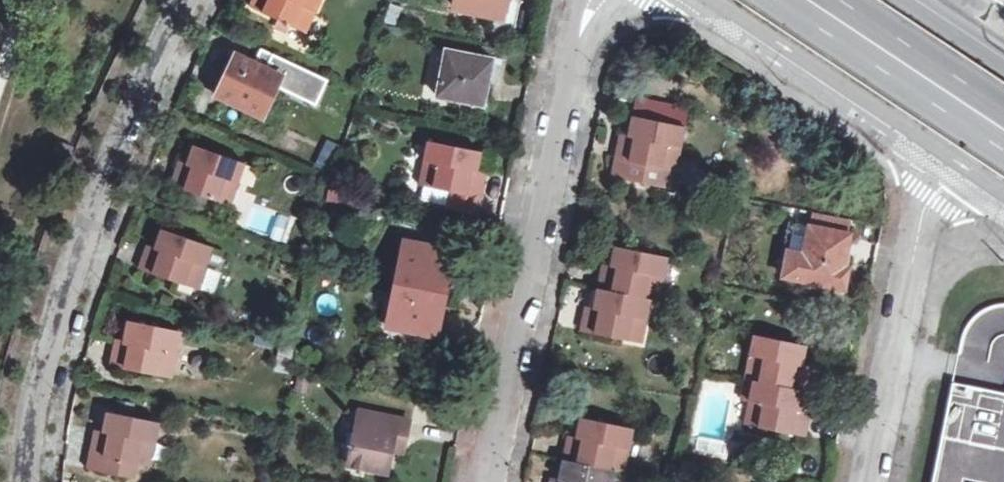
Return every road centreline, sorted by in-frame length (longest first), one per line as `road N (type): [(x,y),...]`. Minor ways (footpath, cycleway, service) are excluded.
road 1 (residential): [(197,0),(23,410),(28,481)]
road 2 (residential): [(602,0),(576,43),(486,481)]
road 3 (residential): [(870,481),(928,197),(947,167)]
road 4 (secondary): [(704,0),(947,167)]
road 5 (secondary): [(1003,130),(807,0)]

